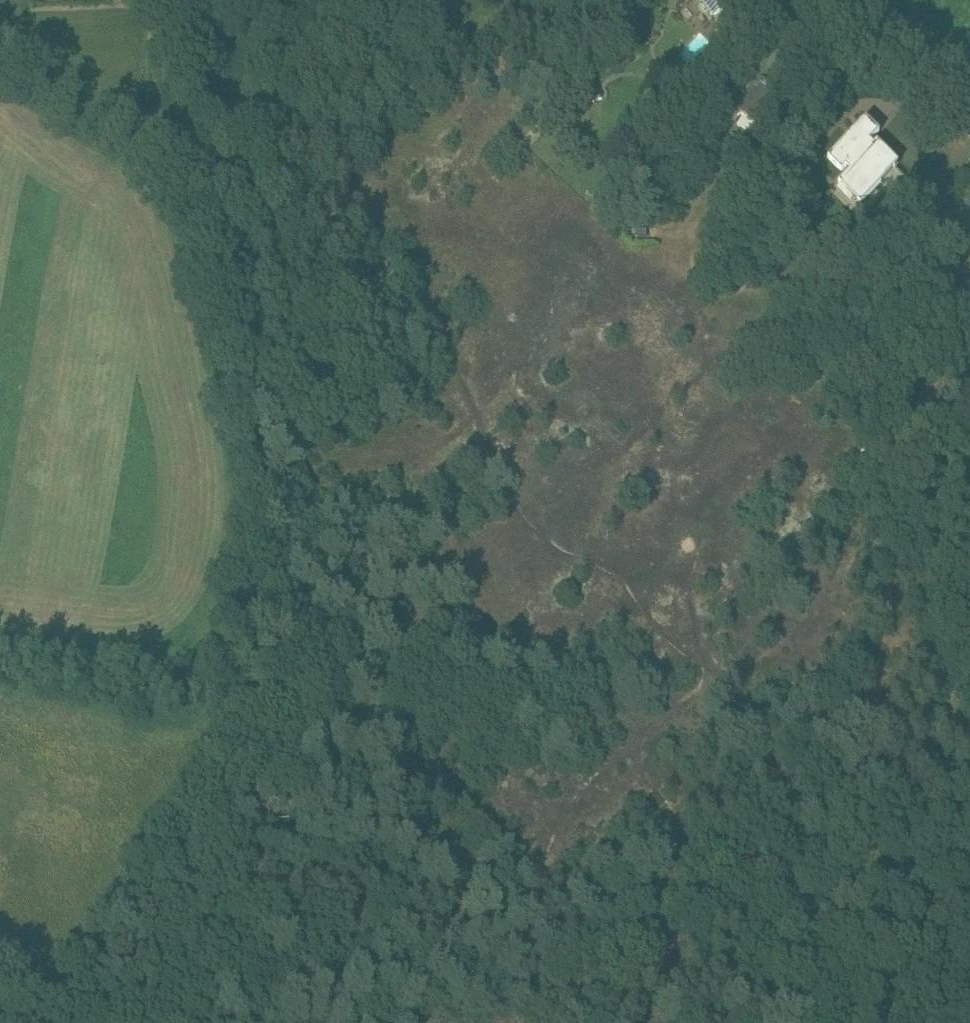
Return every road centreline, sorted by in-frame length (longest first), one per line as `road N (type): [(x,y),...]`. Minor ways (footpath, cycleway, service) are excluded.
road 1 (unclassified): [(969,106),(879,0)]

